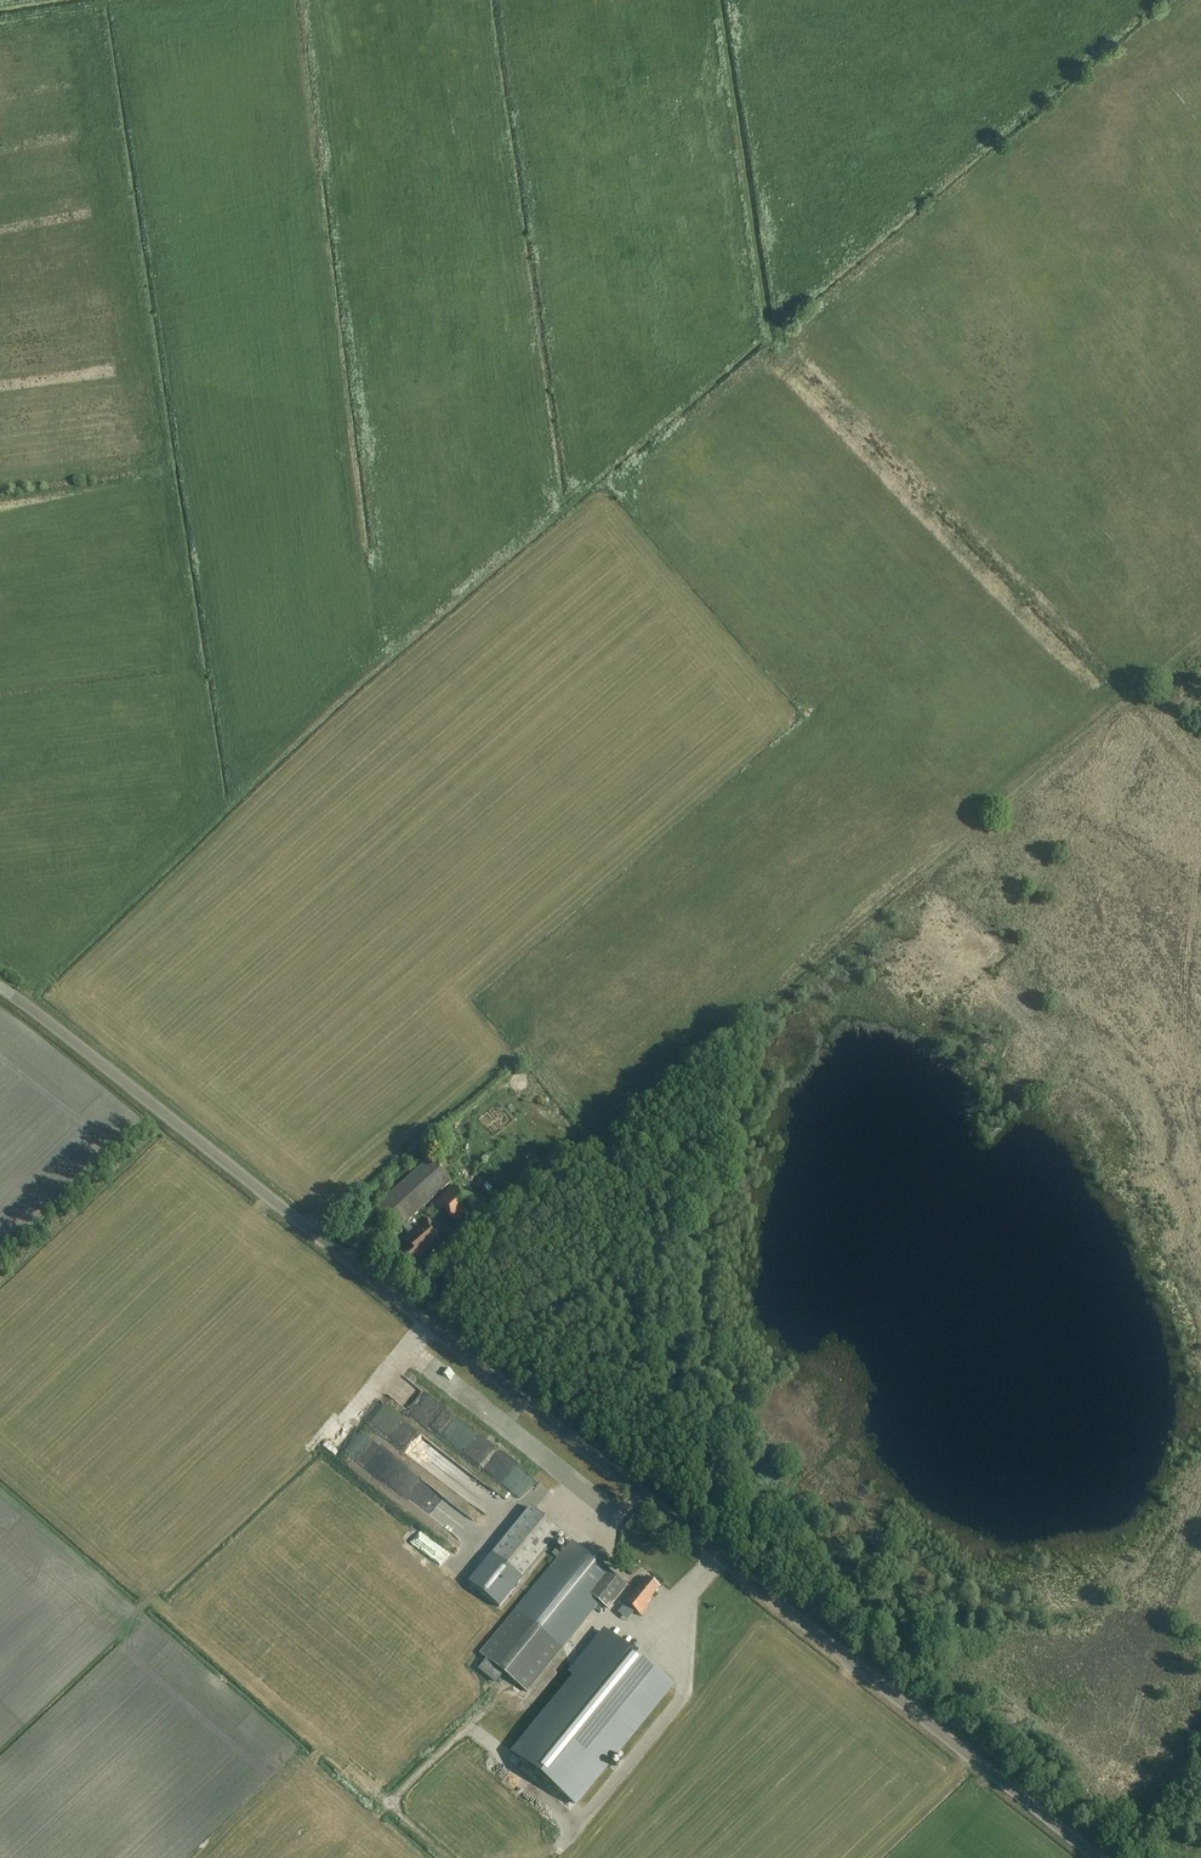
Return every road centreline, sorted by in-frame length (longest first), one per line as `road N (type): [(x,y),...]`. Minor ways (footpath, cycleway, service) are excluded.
road 1 (unclassified): [(1098,1857),(0,988)]
road 2 (track): [(474,1733),(388,1807),(330,1754)]

